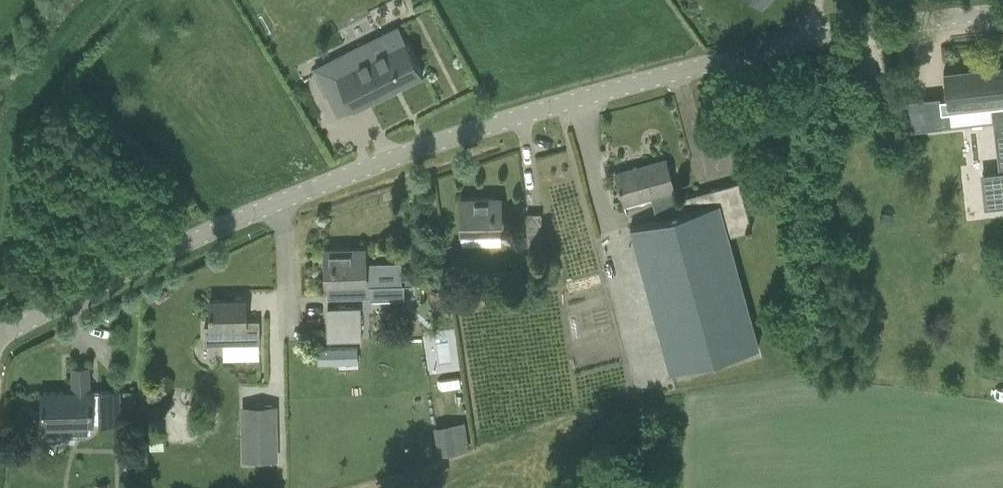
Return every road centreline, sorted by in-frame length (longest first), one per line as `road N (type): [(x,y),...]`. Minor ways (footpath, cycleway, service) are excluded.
road 1 (unclassified): [(0,330),(283,200),(406,154),(807,40)]
road 2 (unclassified): [(807,40),(1002,15)]

